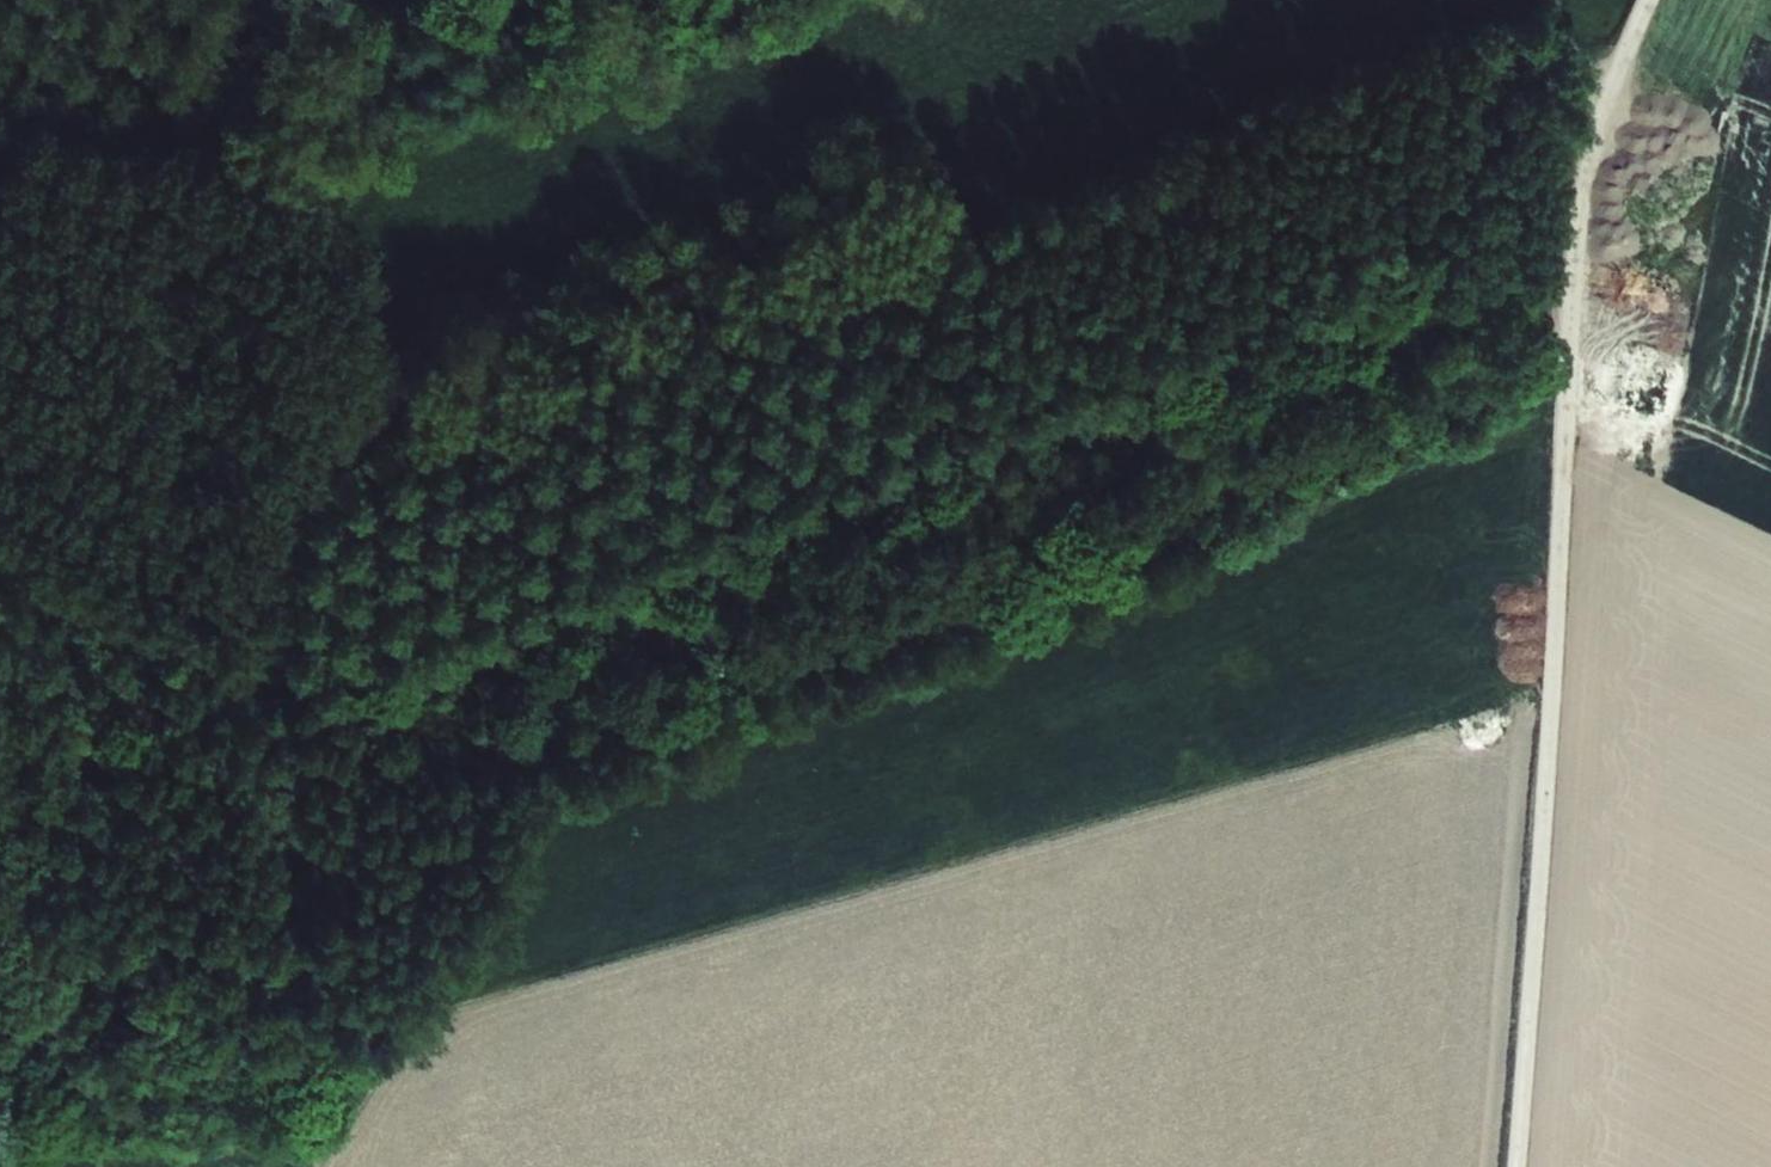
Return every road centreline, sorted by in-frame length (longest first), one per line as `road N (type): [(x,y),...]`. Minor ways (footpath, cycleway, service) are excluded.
road 1 (unclassified): [(1653,0),(1614,66),(1587,184),(1515,1166)]

